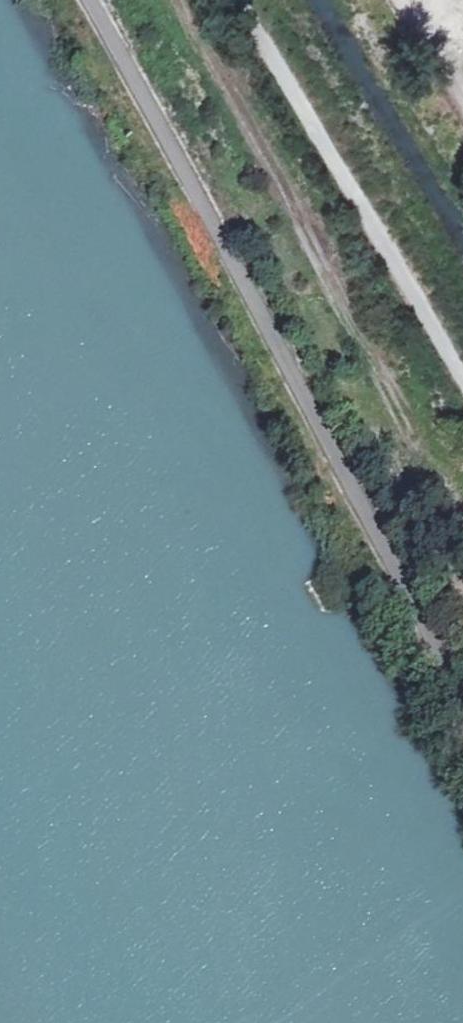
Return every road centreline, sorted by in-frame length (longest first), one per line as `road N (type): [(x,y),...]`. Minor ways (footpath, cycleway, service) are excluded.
road 1 (track): [(237,0),(462,376)]

